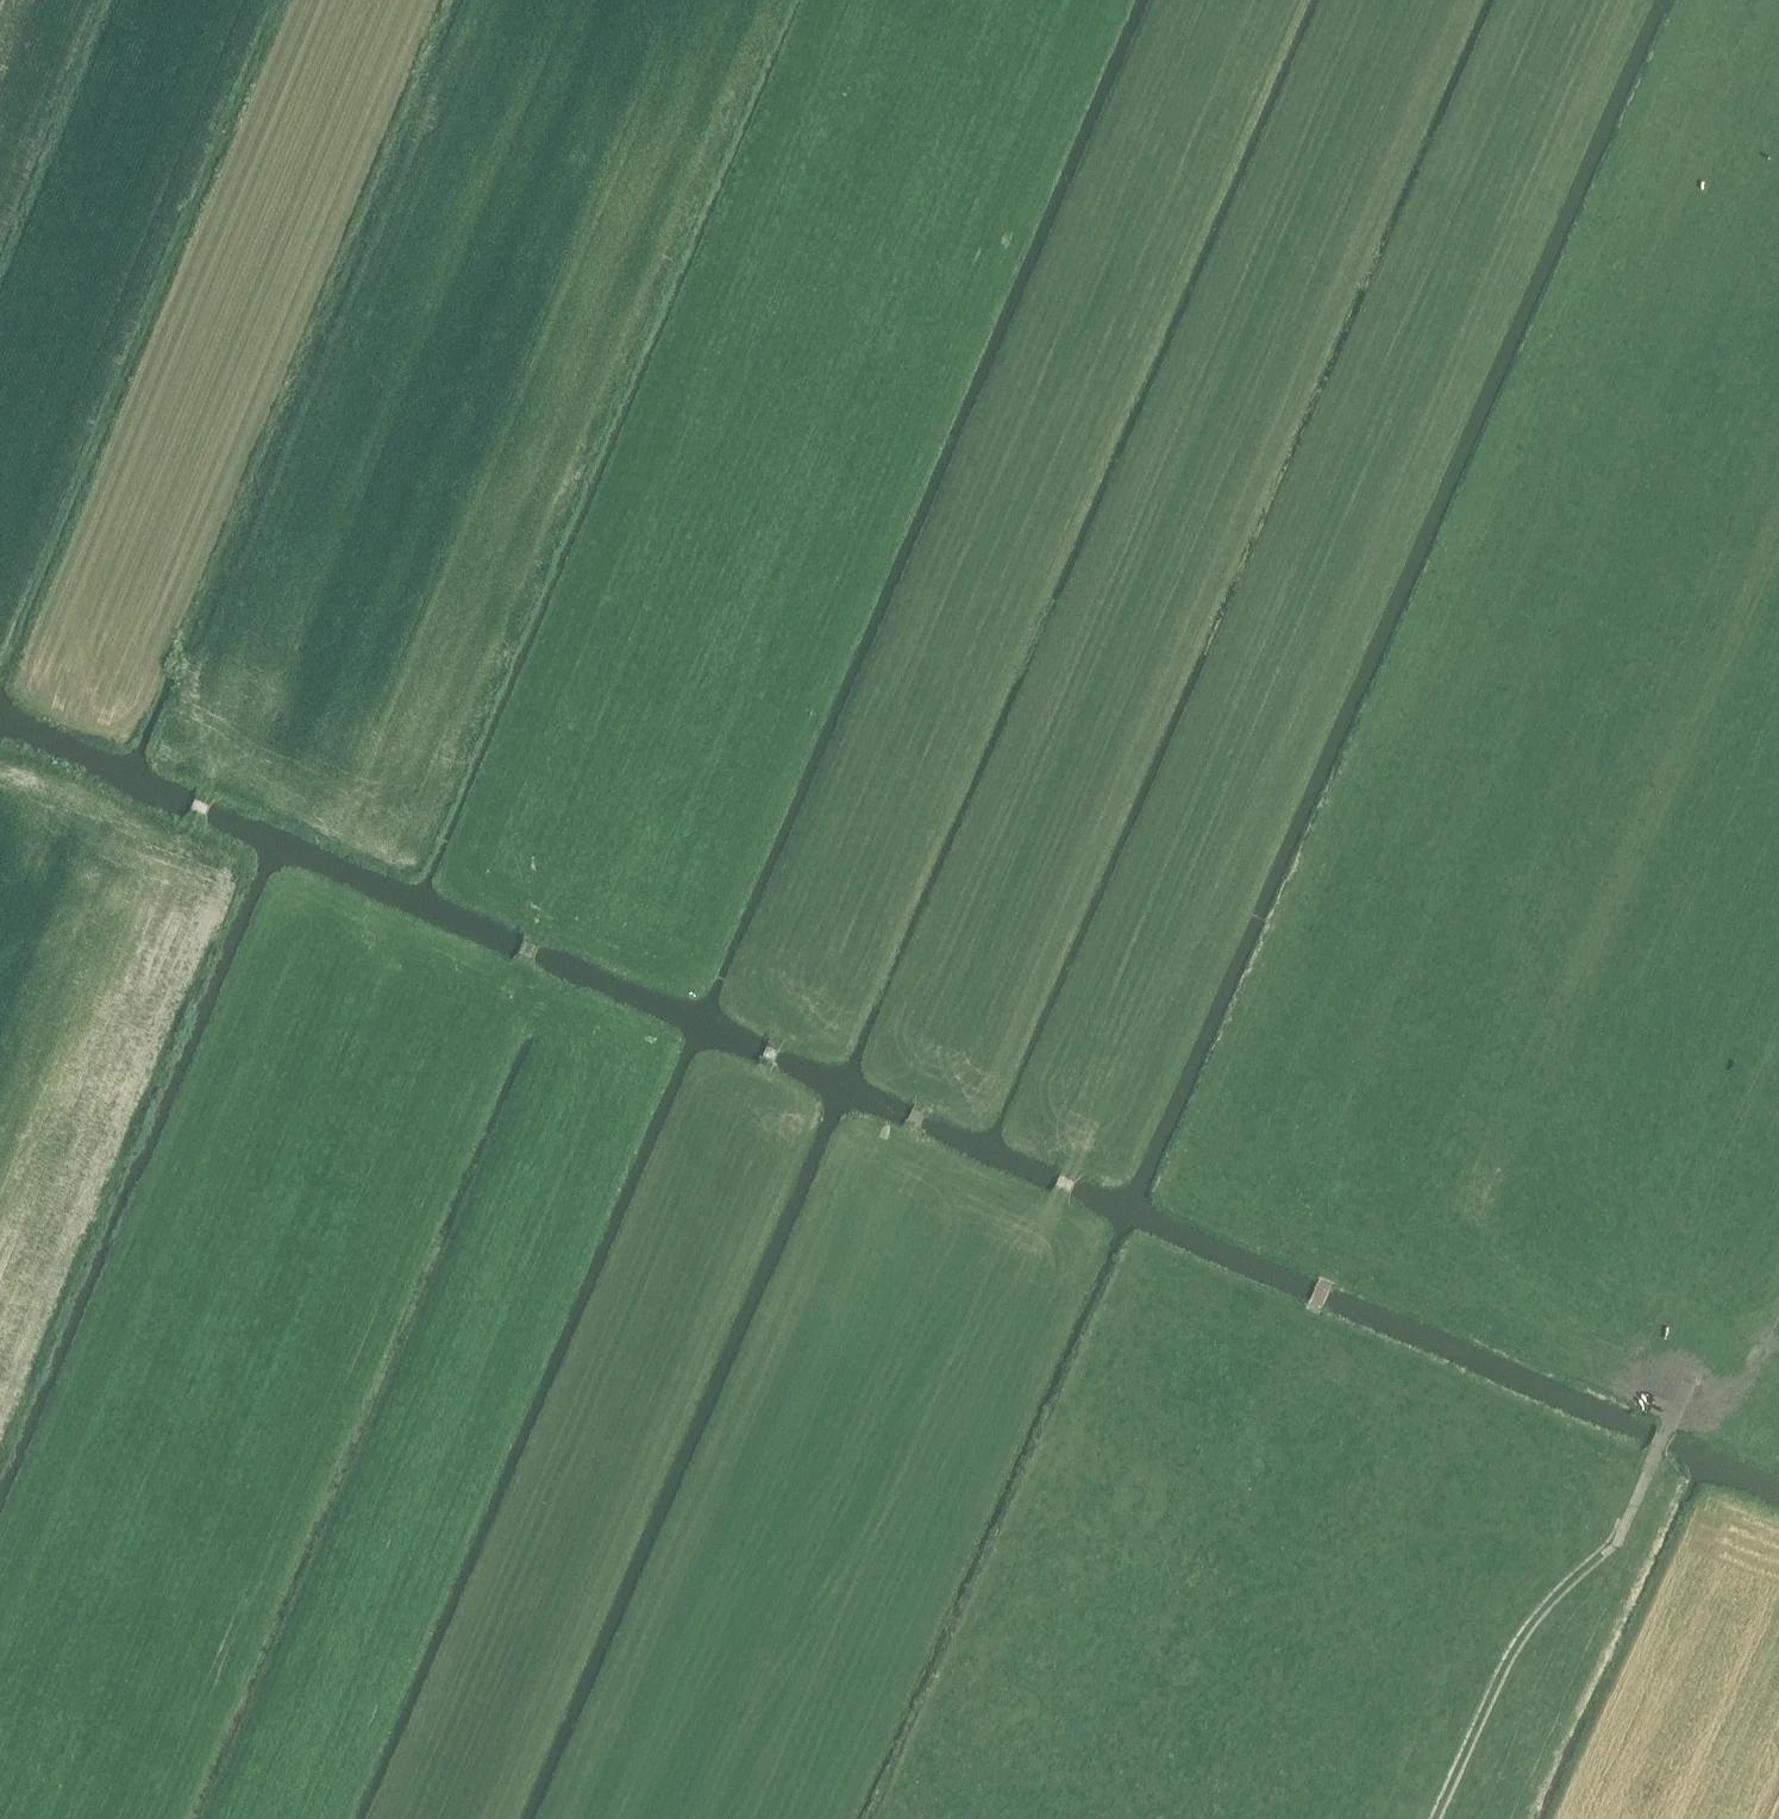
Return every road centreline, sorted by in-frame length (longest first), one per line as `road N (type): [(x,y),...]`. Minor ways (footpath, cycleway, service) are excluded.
road 1 (track): [(1434,1818),(1529,1609),(1616,1538),(1682,1389)]

